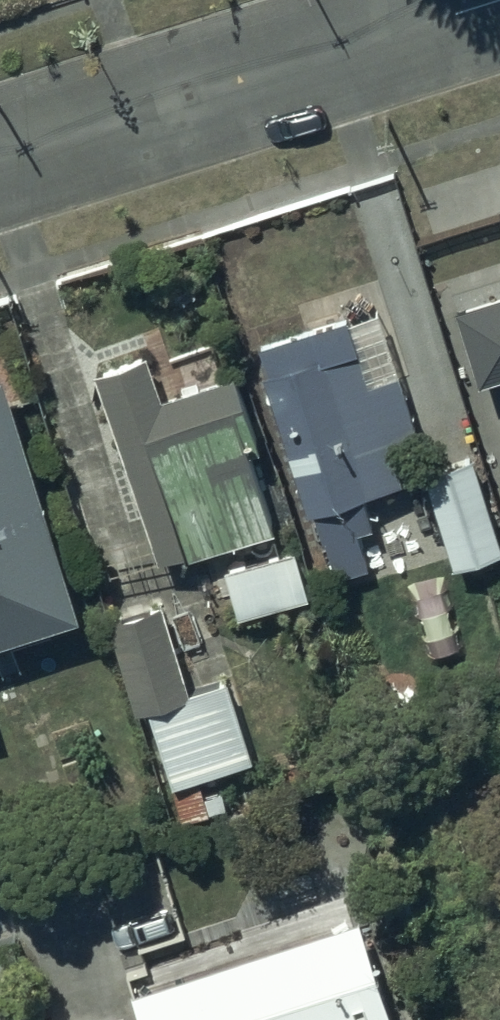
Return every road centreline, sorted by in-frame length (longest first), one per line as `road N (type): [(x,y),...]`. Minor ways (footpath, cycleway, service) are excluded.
road 1 (residential): [(499,1),(0,160)]

